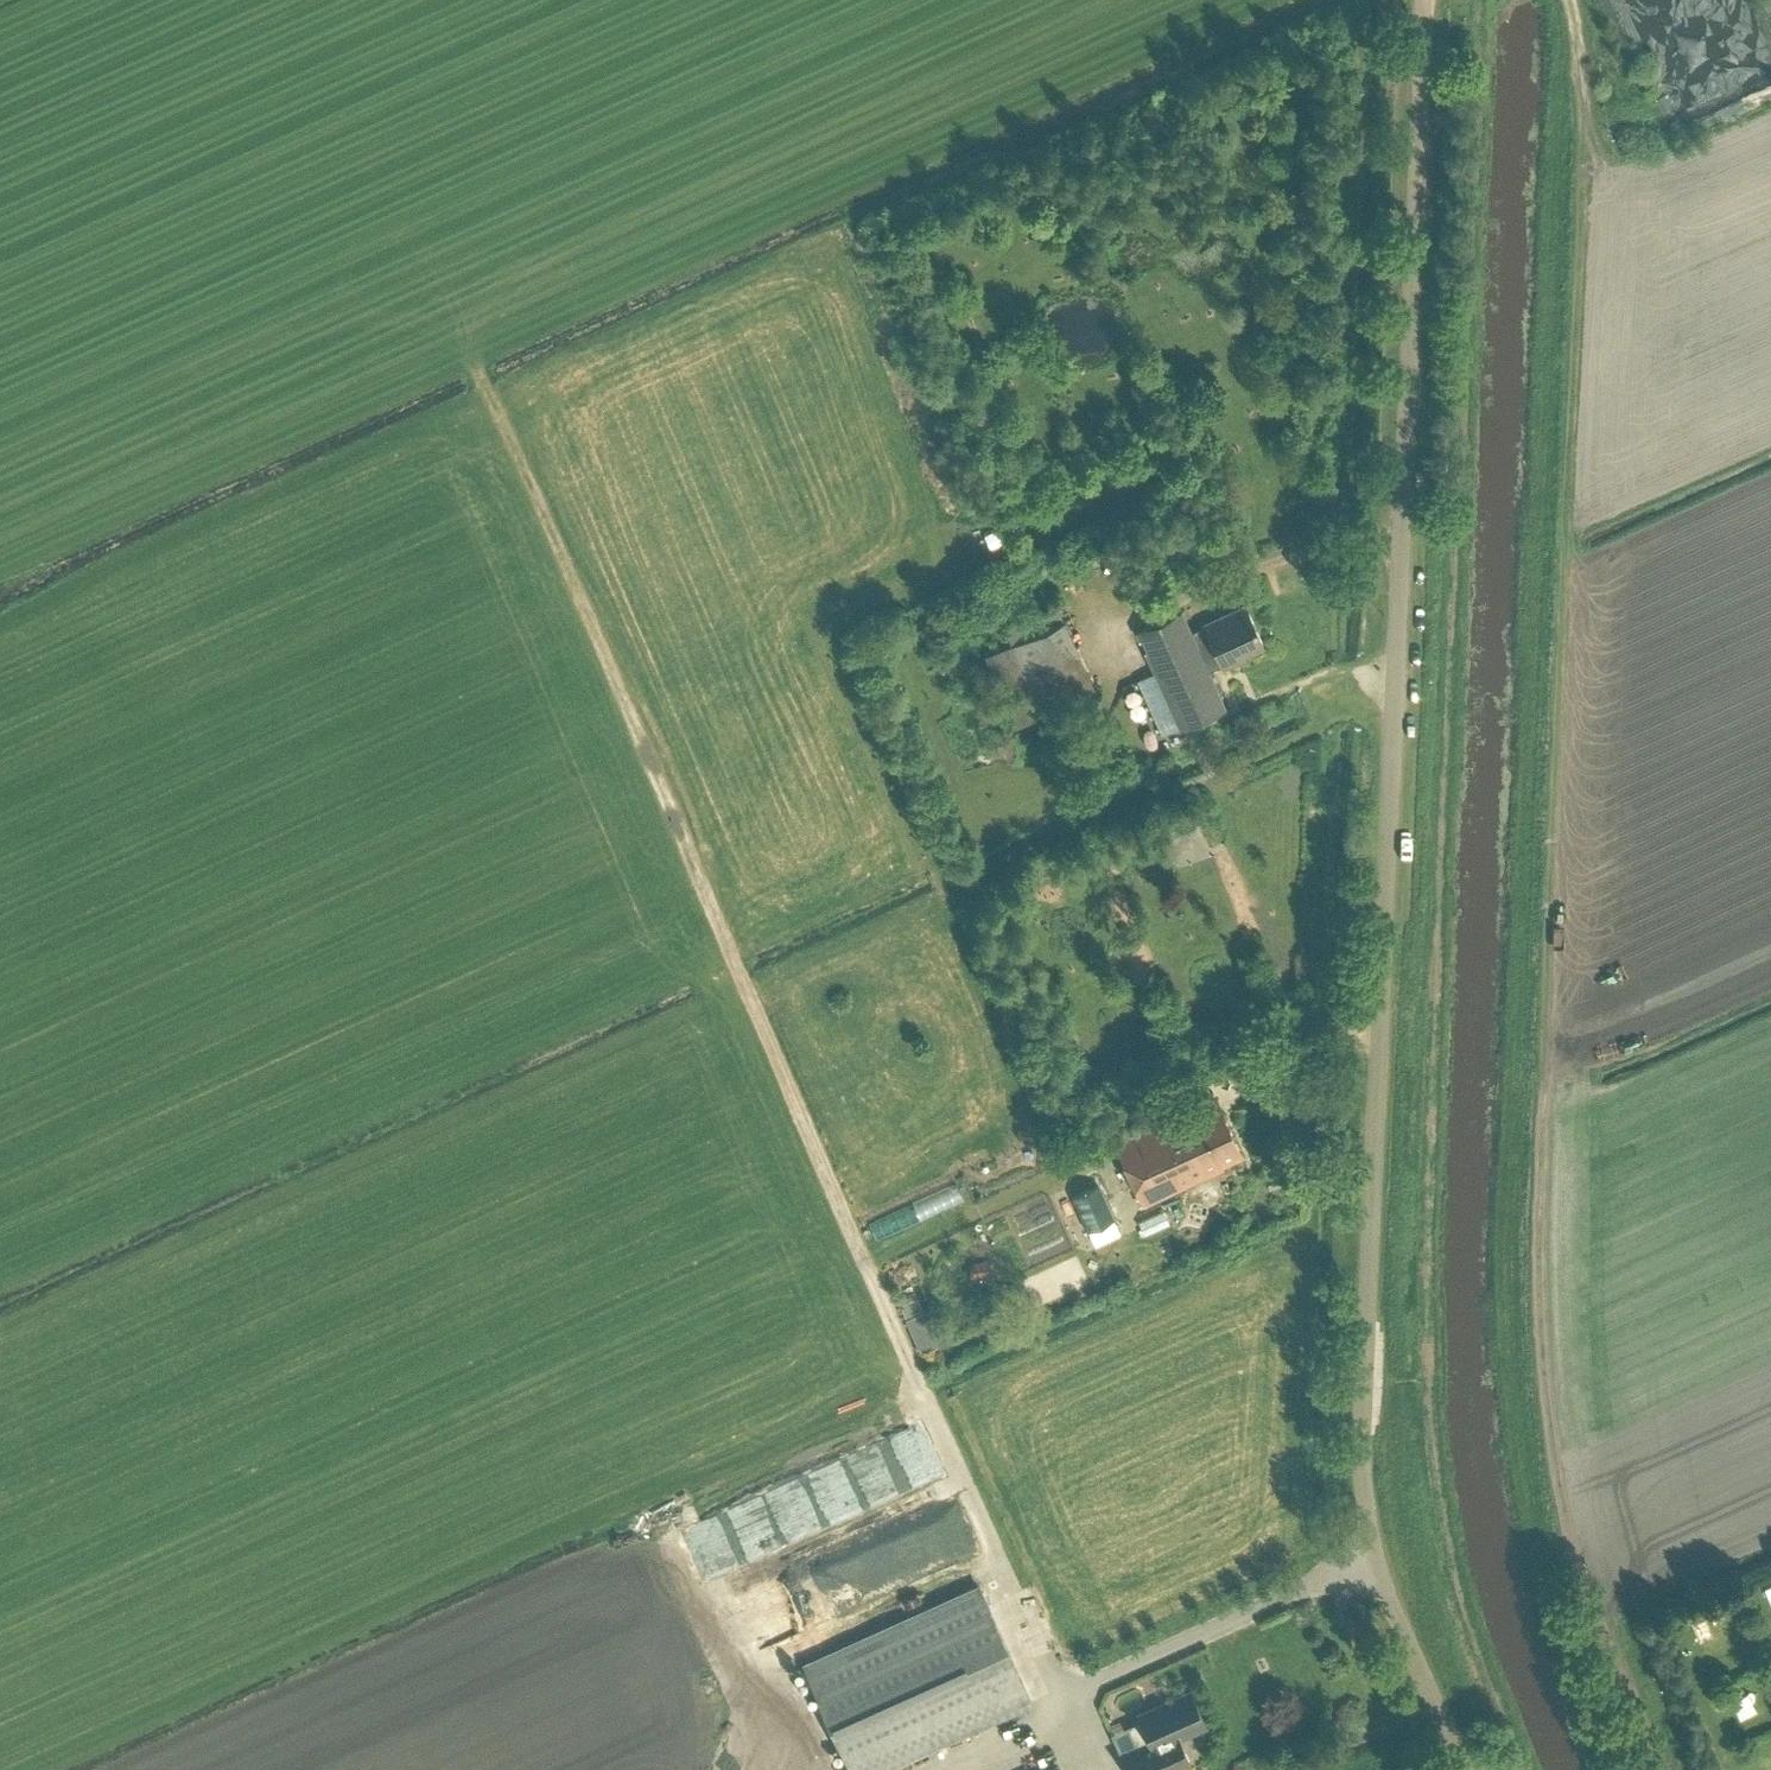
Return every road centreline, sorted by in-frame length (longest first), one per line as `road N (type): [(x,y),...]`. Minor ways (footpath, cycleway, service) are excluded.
road 1 (track): [(1659,1769),(1585,1596),(1559,1502),(1533,1310),(1583,126),(1570,0)]
road 2 (tertiary): [(1466,1769),(1395,1613),(1364,1493),(1423,0)]

